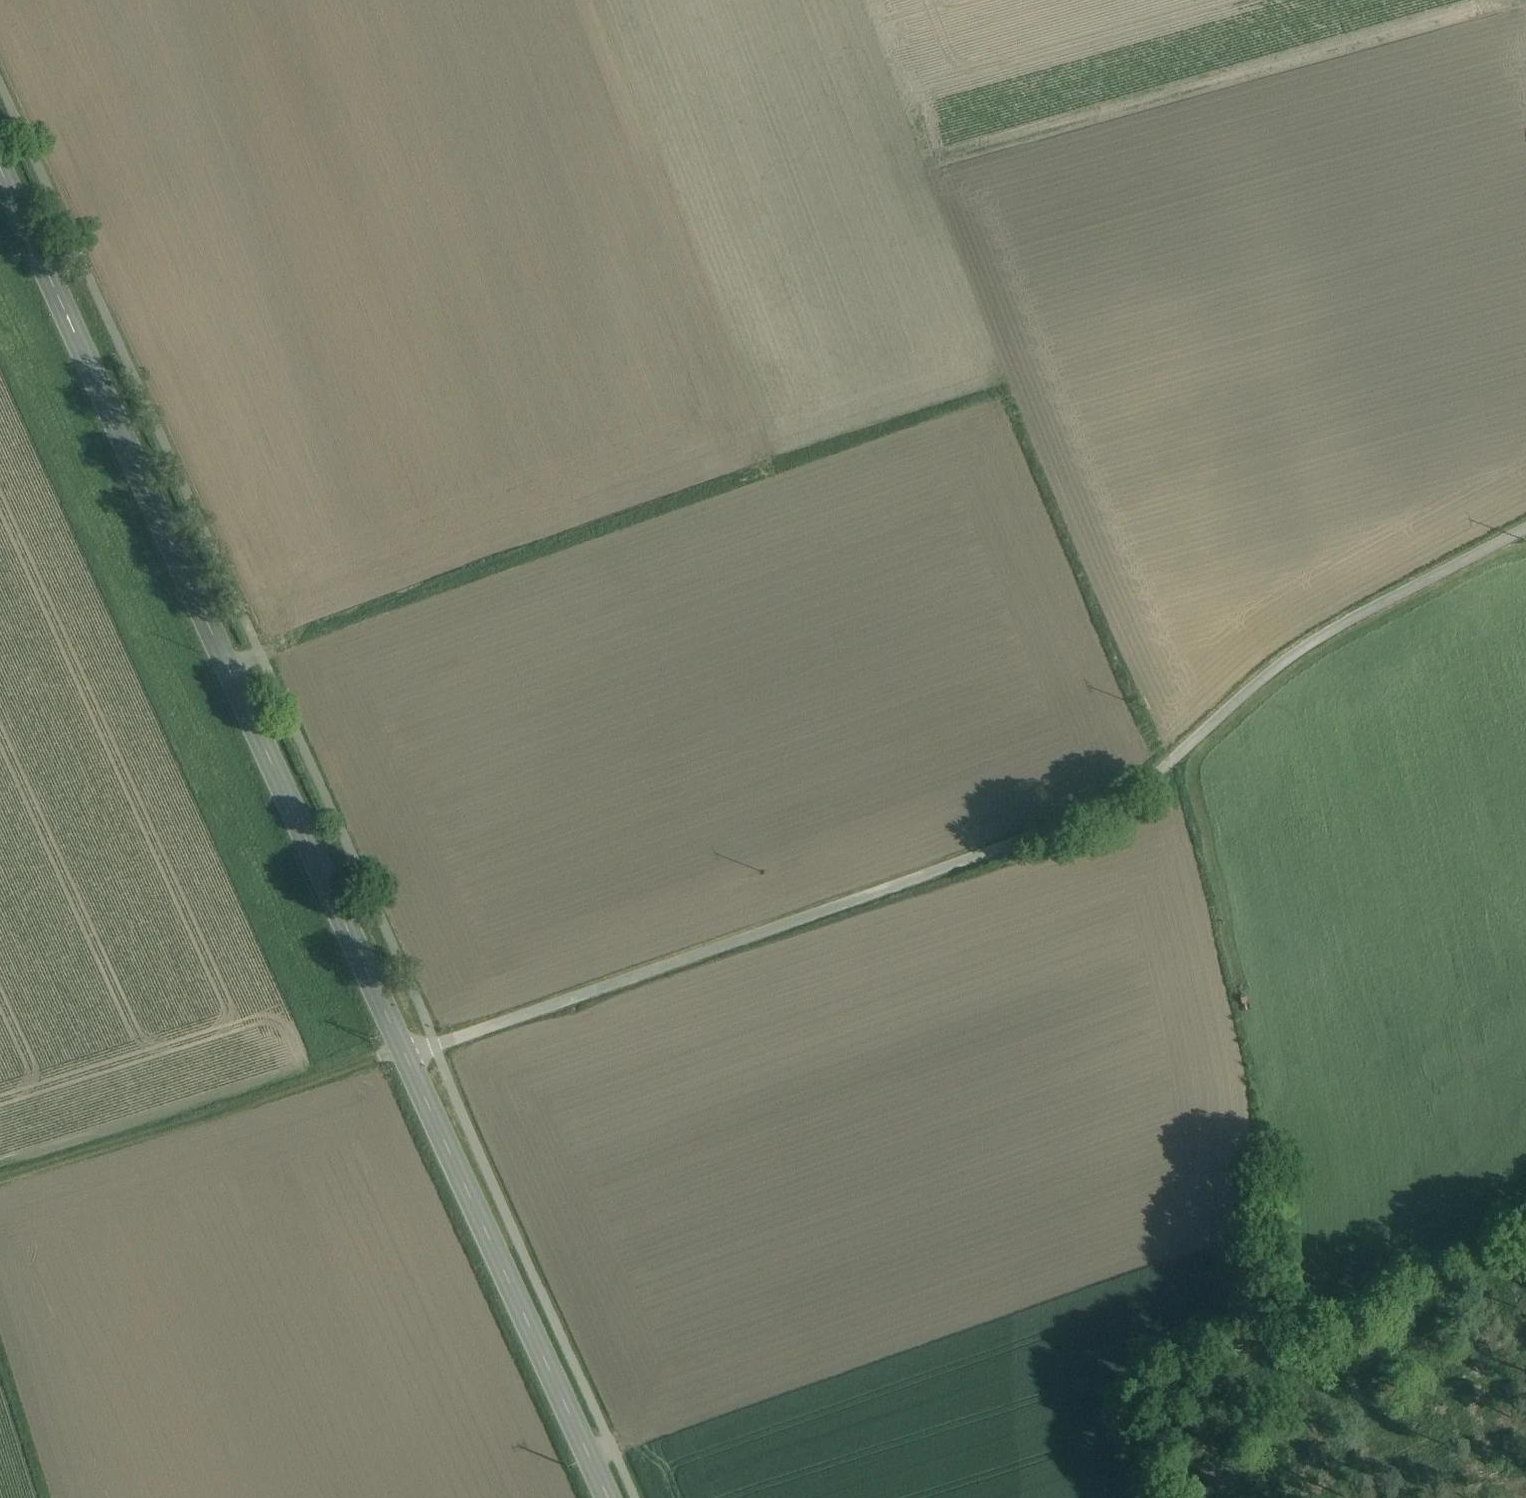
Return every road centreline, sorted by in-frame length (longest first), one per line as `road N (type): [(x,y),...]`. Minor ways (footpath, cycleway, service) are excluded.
road 1 (secondary): [(0,169),(607,1497)]
road 2 (track): [(0,1179),(405,1057)]
road 3 (track): [(0,1364),(42,1497)]

